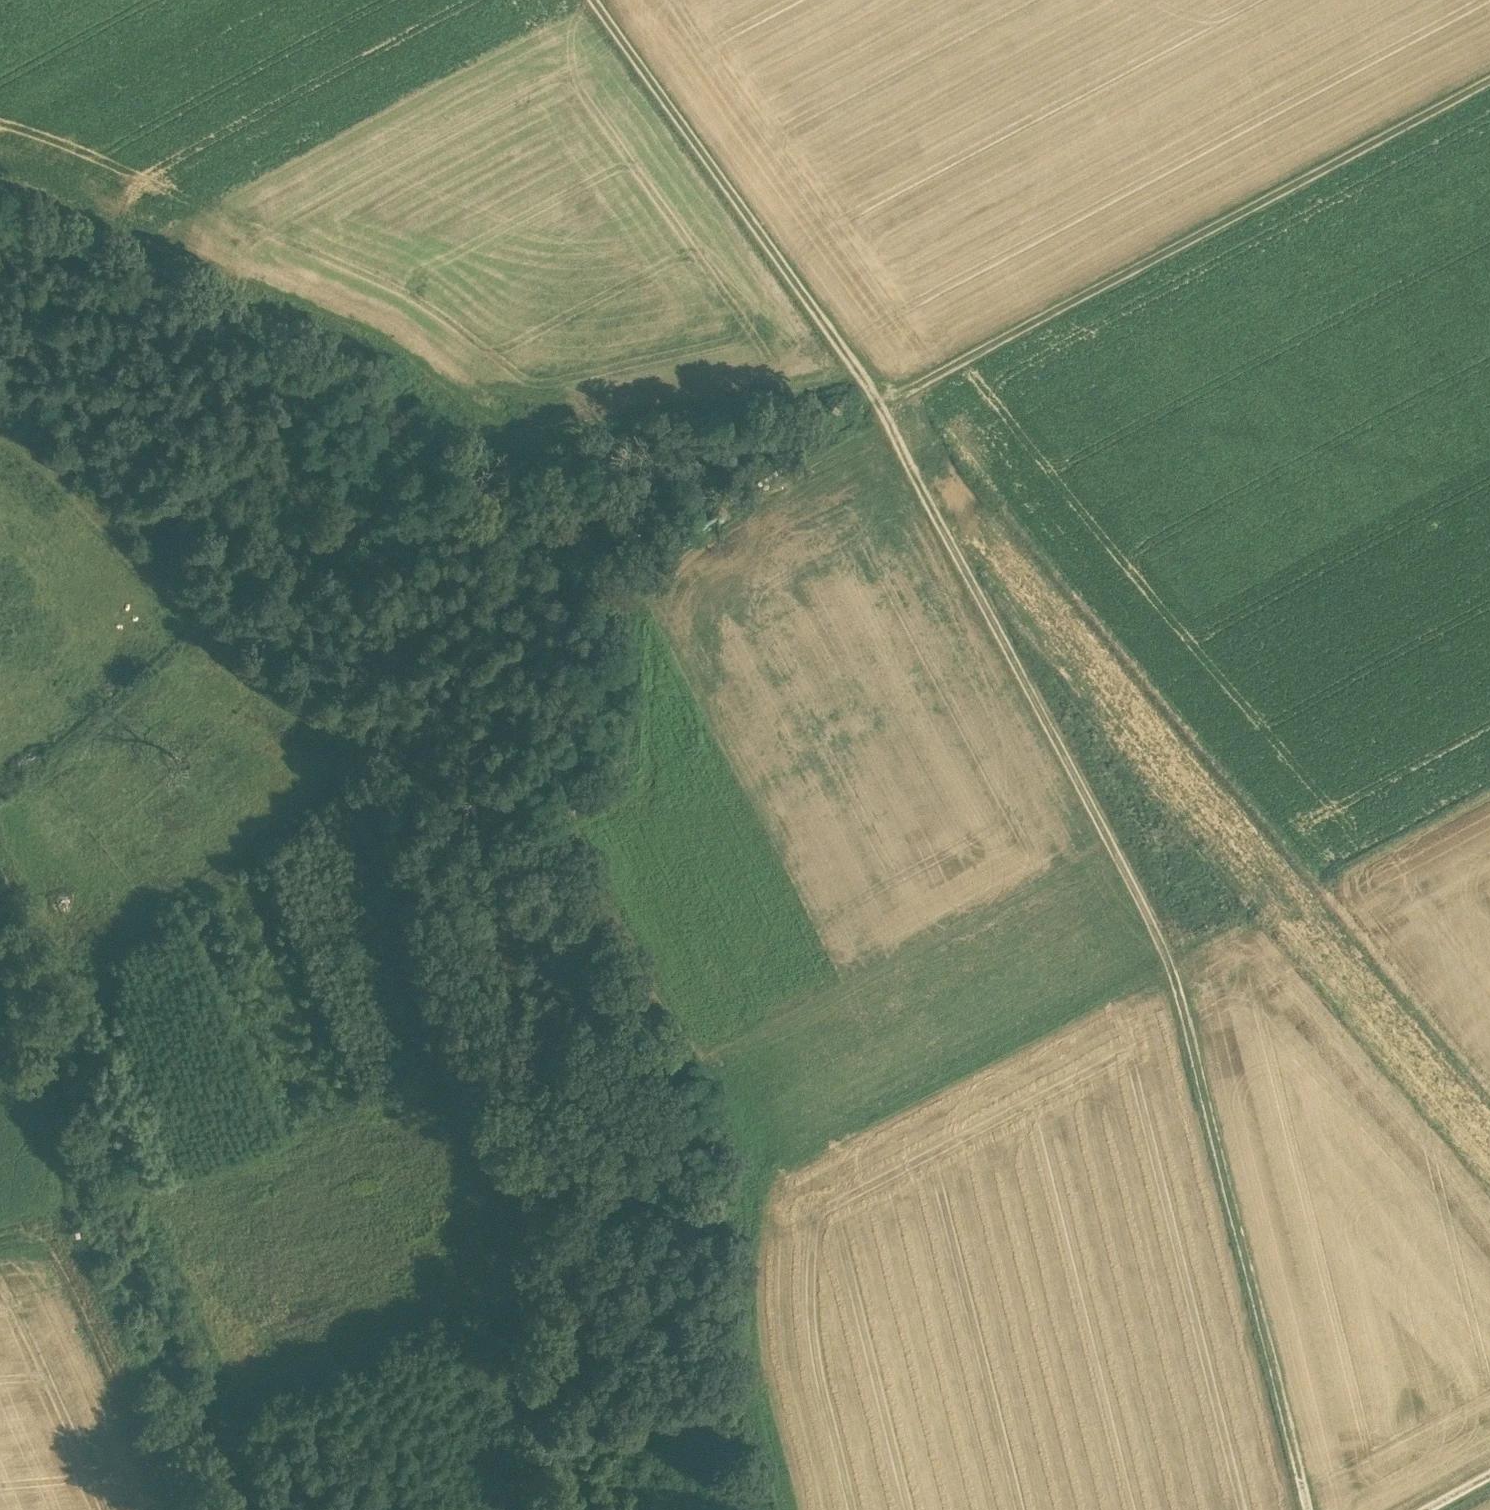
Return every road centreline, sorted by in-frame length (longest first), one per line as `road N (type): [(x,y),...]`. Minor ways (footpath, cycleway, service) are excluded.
road 1 (track): [(1307,1509),(1173,961),(877,406),(594,0)]
road 2 (track): [(1489,81),(877,406),(778,397),(537,470),(513,463),(429,390),(365,350),(102,216),(0,184)]
road 3 (track): [(785,1509),(741,1313),(743,1205),(752,1182),(580,814),(590,787),(623,754),(618,685),(631,582),(647,553),(686,525),(826,452),(836,431),(832,403)]
road 4 (track): [(0,435),(107,518),(226,665),(348,754),(389,822),(433,938),(463,1068),(531,1216),(534,1509)]
road 5 (track): [(752,1182),(1489,790)]
road 6 (track): [(150,1220),(474,1093)]

